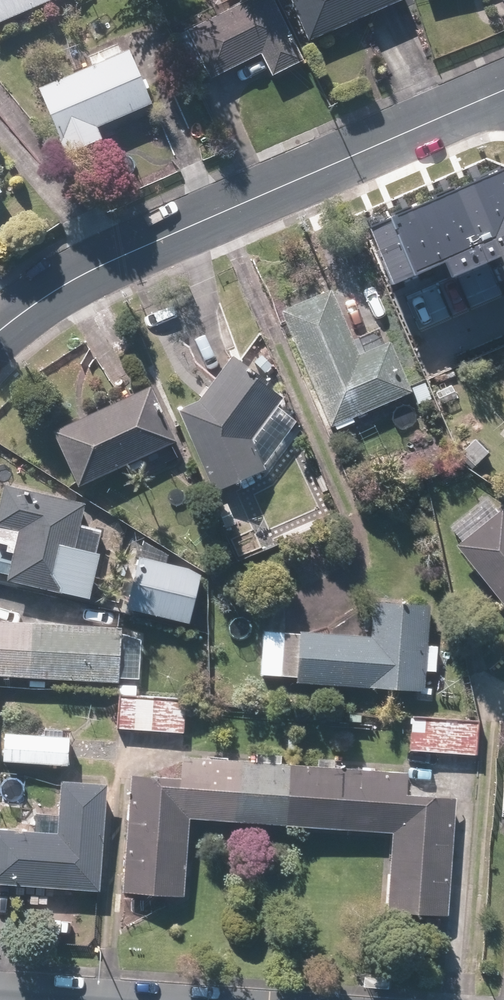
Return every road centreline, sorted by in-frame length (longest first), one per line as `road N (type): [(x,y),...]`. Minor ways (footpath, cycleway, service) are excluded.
road 1 (residential): [(0,329),(84,272),(503,91)]

